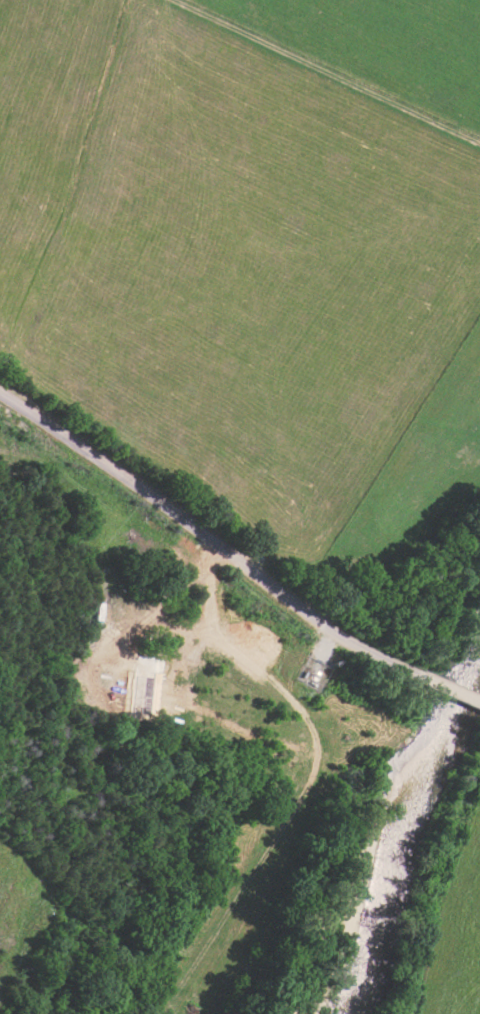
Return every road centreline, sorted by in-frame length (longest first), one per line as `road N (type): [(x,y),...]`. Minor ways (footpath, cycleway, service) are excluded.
road 1 (residential): [(346,642),(39,404),(0,387)]
road 2 (residential): [(39,404),(117,105),(164,26),(169,0)]
road 3 (residential): [(479,701),(346,642)]

